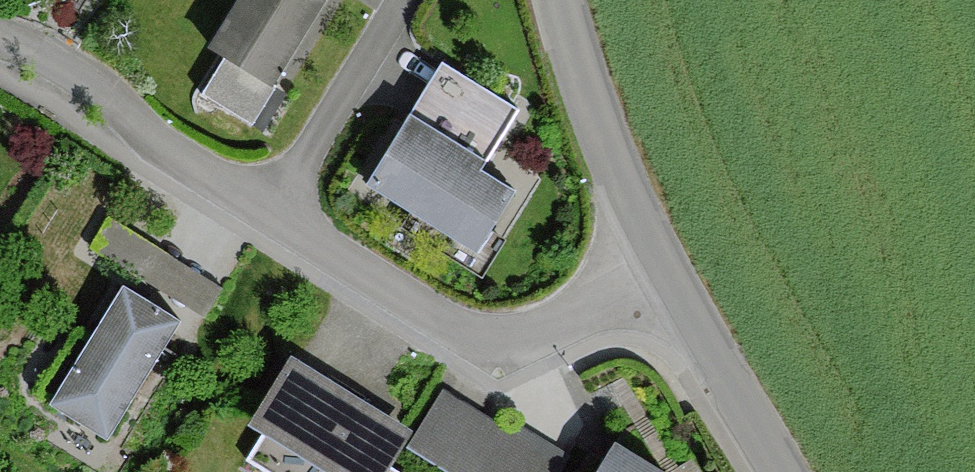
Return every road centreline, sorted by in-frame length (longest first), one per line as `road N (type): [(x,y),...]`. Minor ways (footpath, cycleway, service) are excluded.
road 1 (residential): [(662,273),(544,327),(476,330),(270,213),(0,44)]
road 2 (residential): [(557,0),(591,111),(662,273)]
road 3 (residential): [(662,273),(781,471)]

